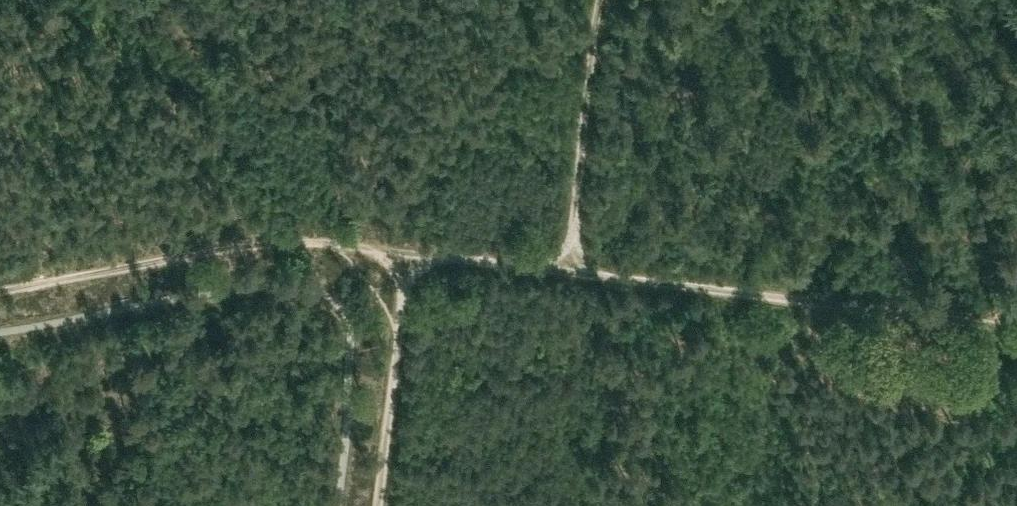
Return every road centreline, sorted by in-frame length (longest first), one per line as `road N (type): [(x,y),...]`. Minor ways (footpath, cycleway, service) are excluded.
road 1 (track): [(557,262),(1016,317)]
road 2 (track): [(407,242),(557,262),(589,0)]
road 3 (track): [(407,242),(264,222),(0,274)]
road 4 (track): [(407,242),(379,505)]

